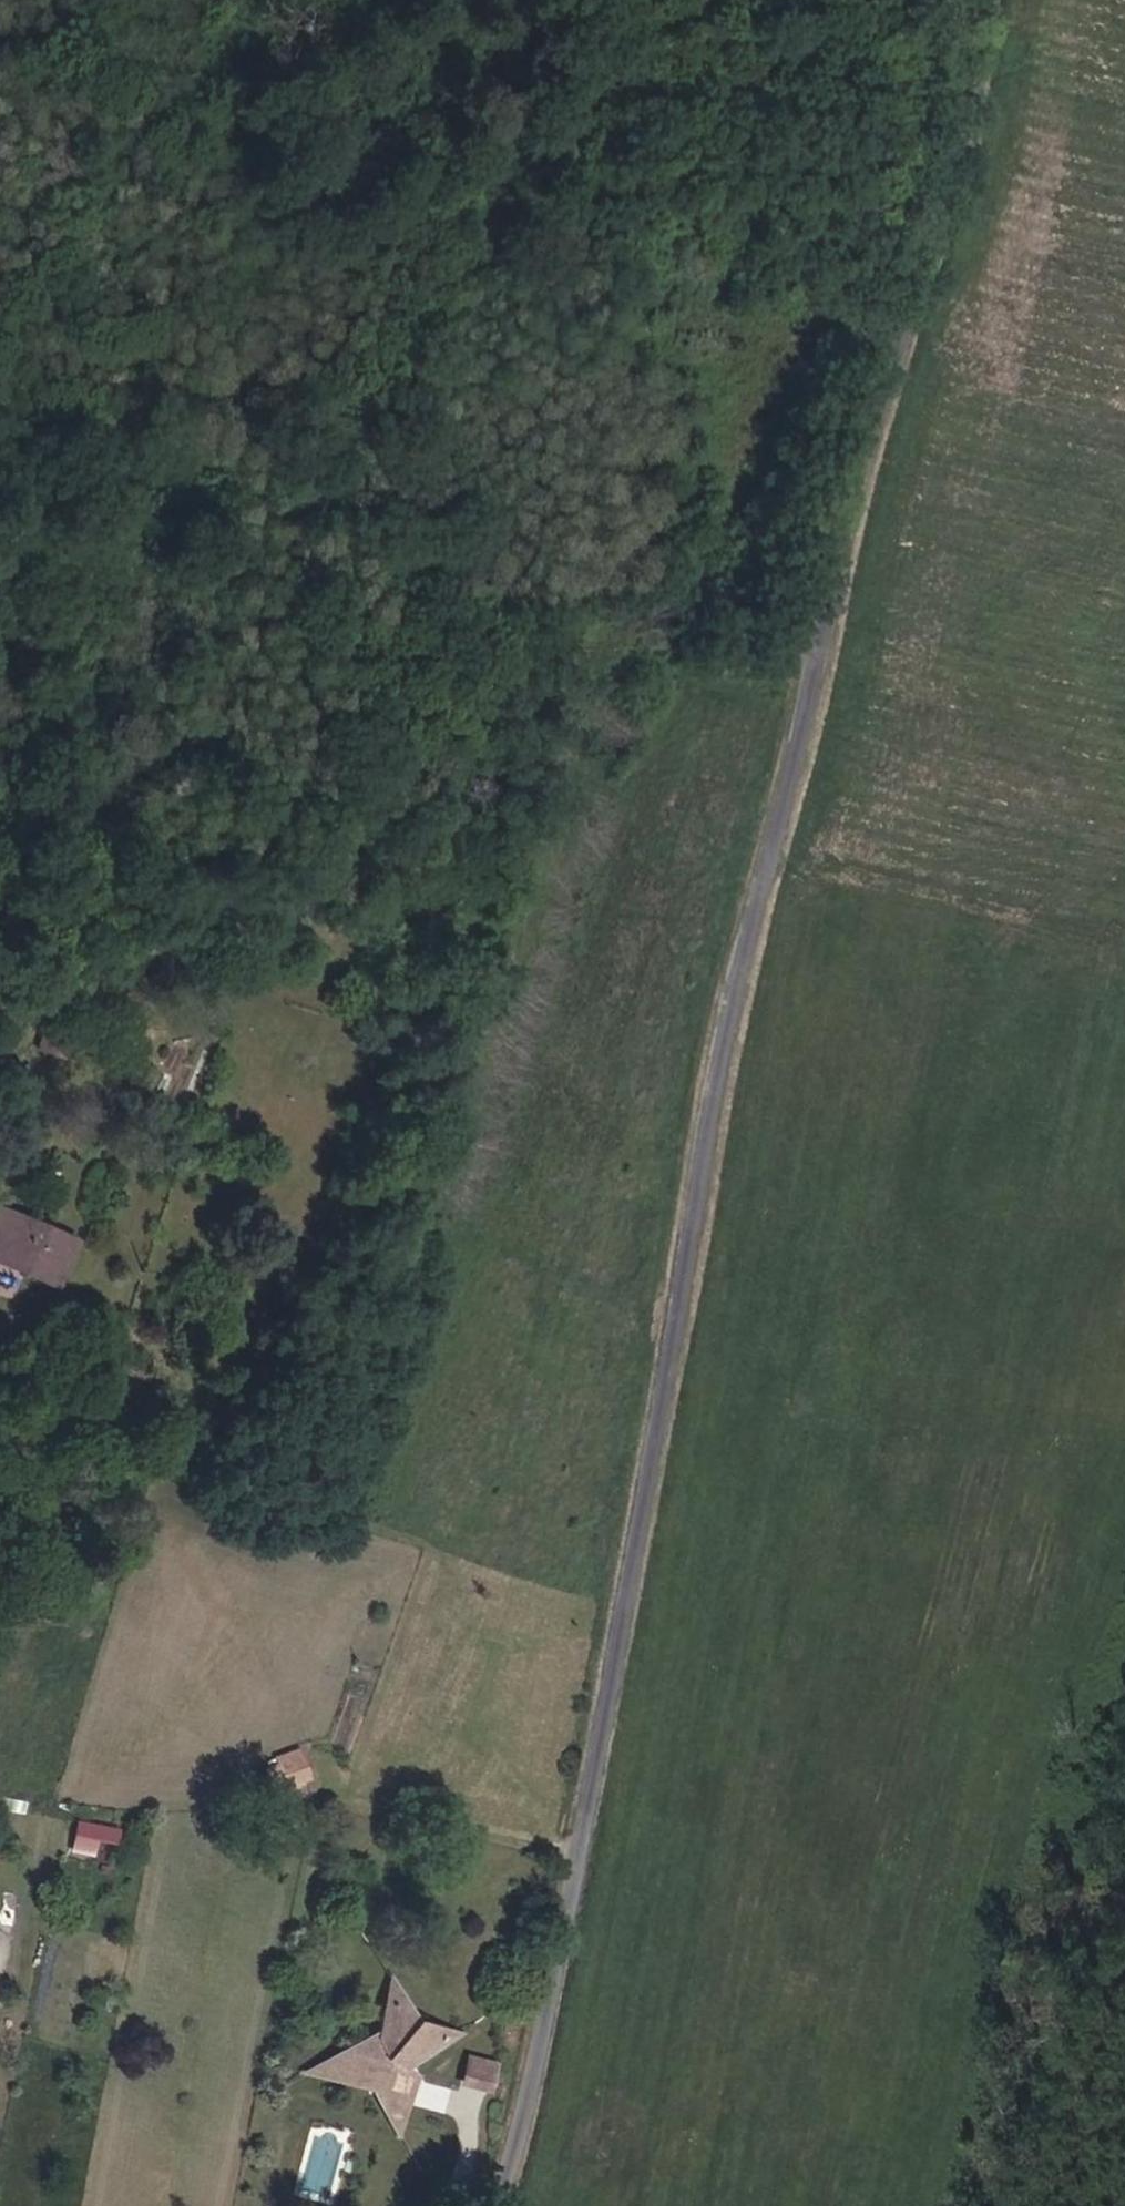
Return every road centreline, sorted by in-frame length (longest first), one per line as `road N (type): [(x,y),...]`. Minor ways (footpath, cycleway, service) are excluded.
road 1 (unclassified): [(497,2205),(537,2077),(727,1014),(972,104),(984,0)]

